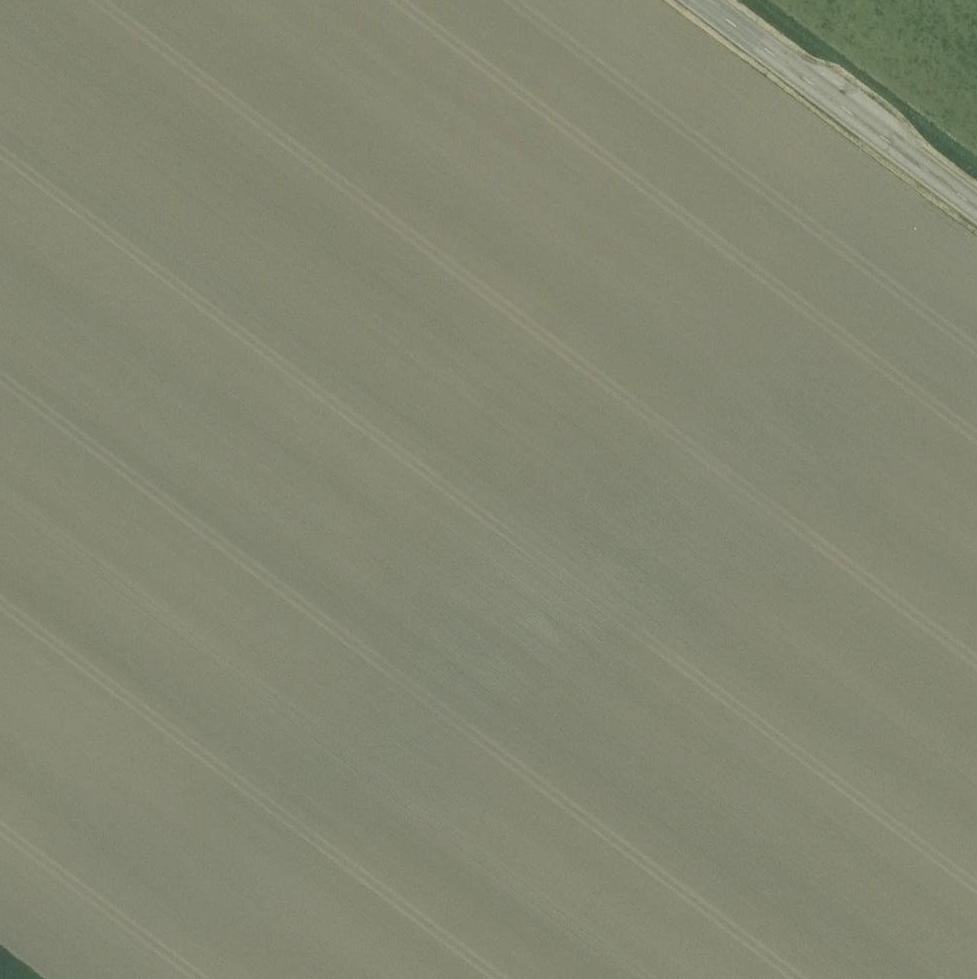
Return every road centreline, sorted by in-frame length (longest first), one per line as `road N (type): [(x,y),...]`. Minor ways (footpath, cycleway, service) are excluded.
road 1 (tertiary): [(976,208),(700,0)]

